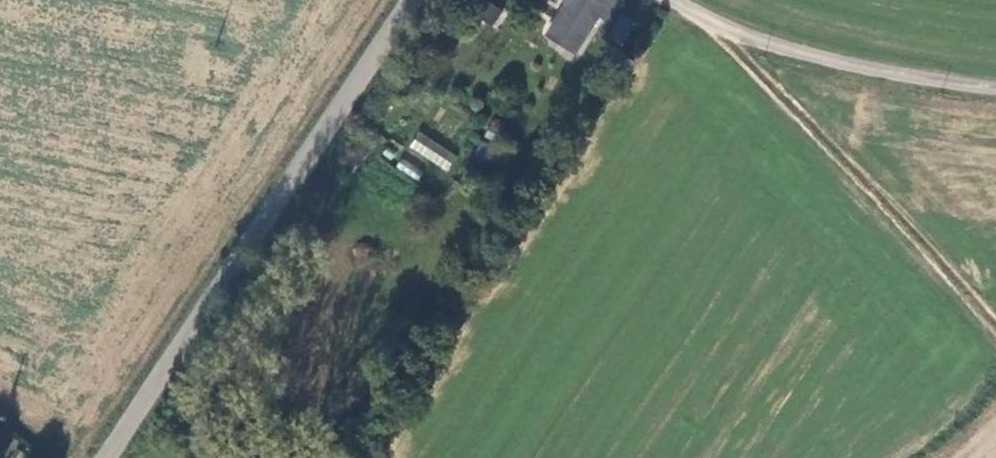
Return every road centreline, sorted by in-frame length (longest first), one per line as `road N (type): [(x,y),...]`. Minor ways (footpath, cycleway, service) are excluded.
road 1 (tertiary): [(106,457),(413,0)]
road 2 (unclassified): [(673,0),(793,52),(995,90)]

